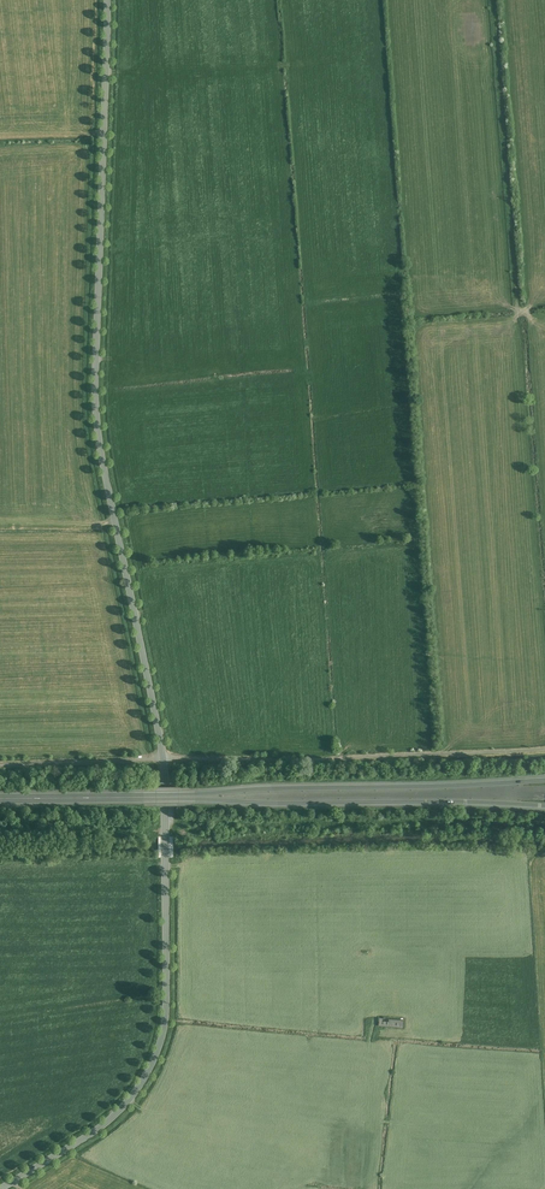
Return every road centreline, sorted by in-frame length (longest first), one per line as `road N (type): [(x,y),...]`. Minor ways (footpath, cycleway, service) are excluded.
road 1 (tertiary): [(108,0),(96,398),(163,758),(166,1027),(152,1067),(116,1115),(2,1188)]
road 2 (track): [(163,758),(319,760),(544,749)]
road 3 (primary): [(544,781),(195,796)]
road 4 (primary): [(195,796),(544,805)]
road 5 (primary): [(195,796),(0,798)]

